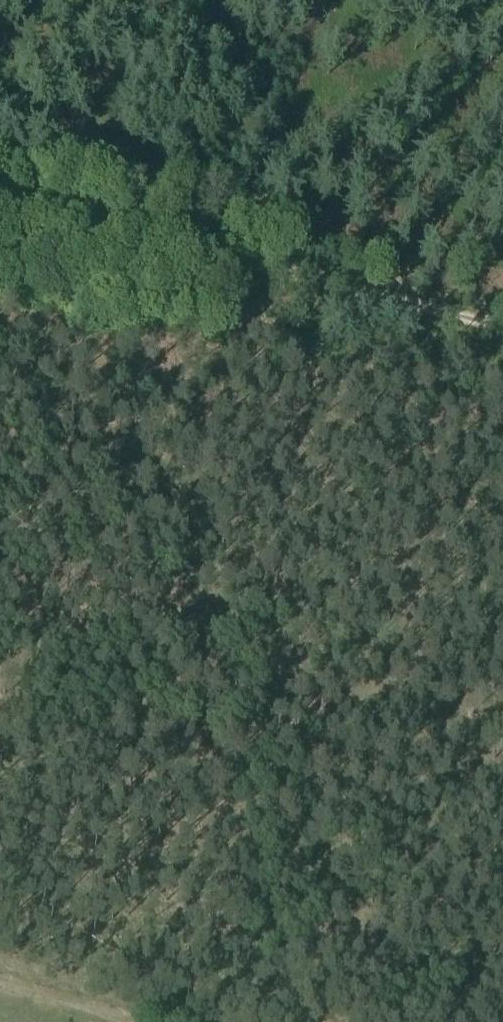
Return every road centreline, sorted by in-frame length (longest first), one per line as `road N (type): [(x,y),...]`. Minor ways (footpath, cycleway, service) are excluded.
road 1 (track): [(502,329),(0,203)]

